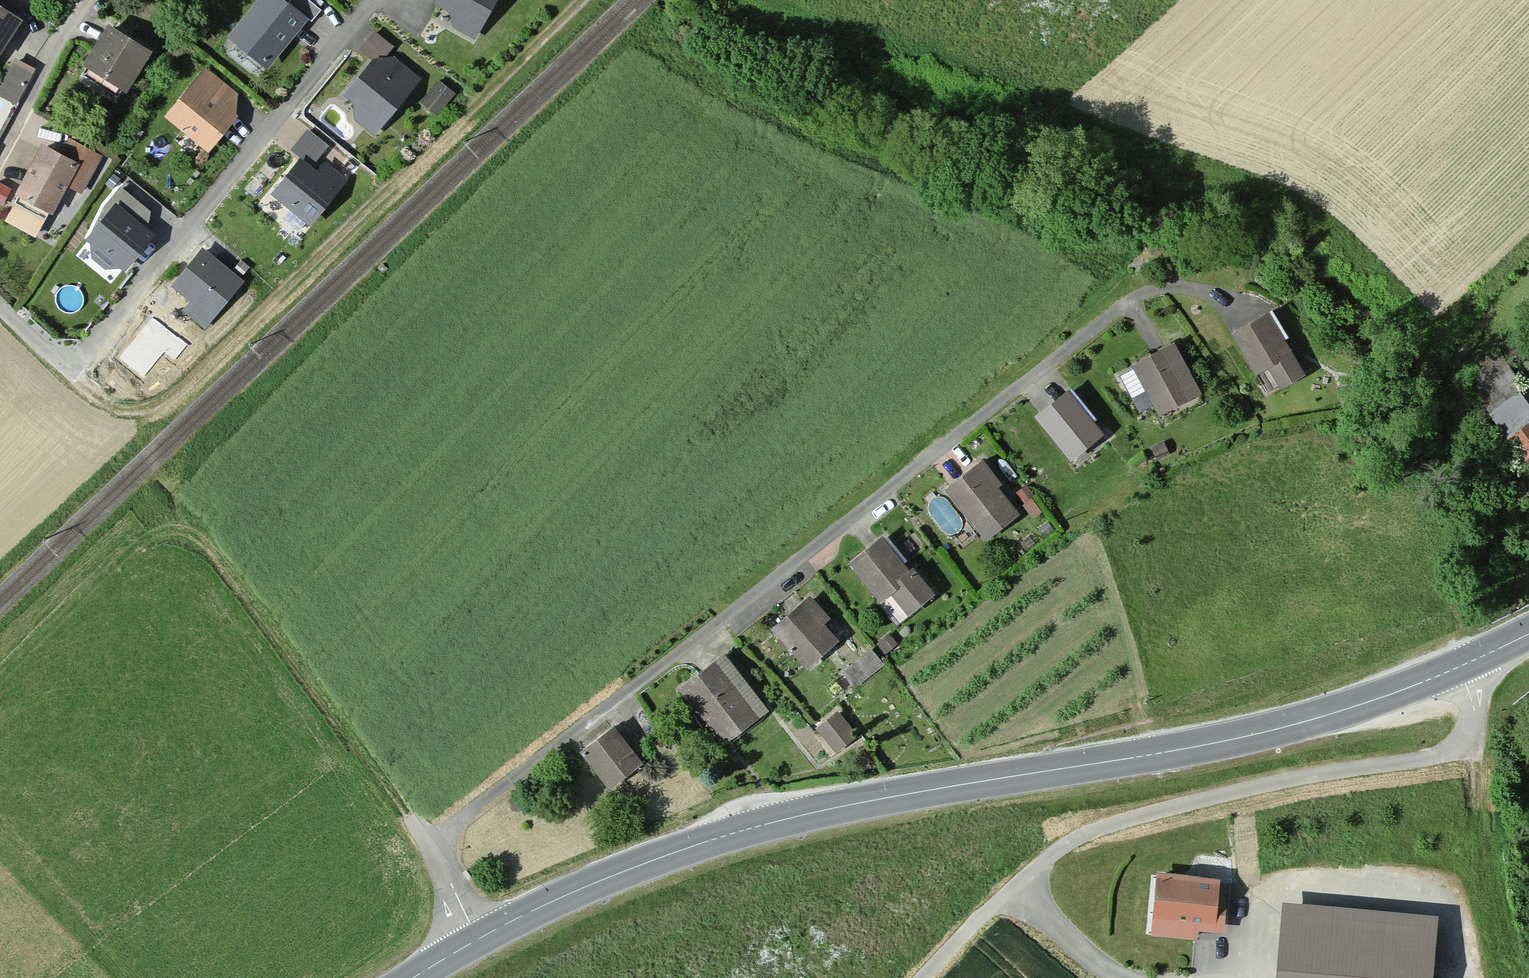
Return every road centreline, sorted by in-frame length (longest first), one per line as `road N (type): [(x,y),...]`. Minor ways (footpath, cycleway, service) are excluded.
road 1 (secondary): [(1528,634),(1422,683),(1260,734),(753,827),(636,866),(477,939)]
road 2 (residential): [(477,939),(443,857),(450,833),(1144,292)]
road 3 (track): [(66,360),(119,405),(165,401),(580,0)]
road 4 (track): [(1466,664),(1476,723),(1457,750),(1269,786),(1067,843),(923,977)]
road 5 (track): [(155,526),(184,525),(208,543),(443,857)]

